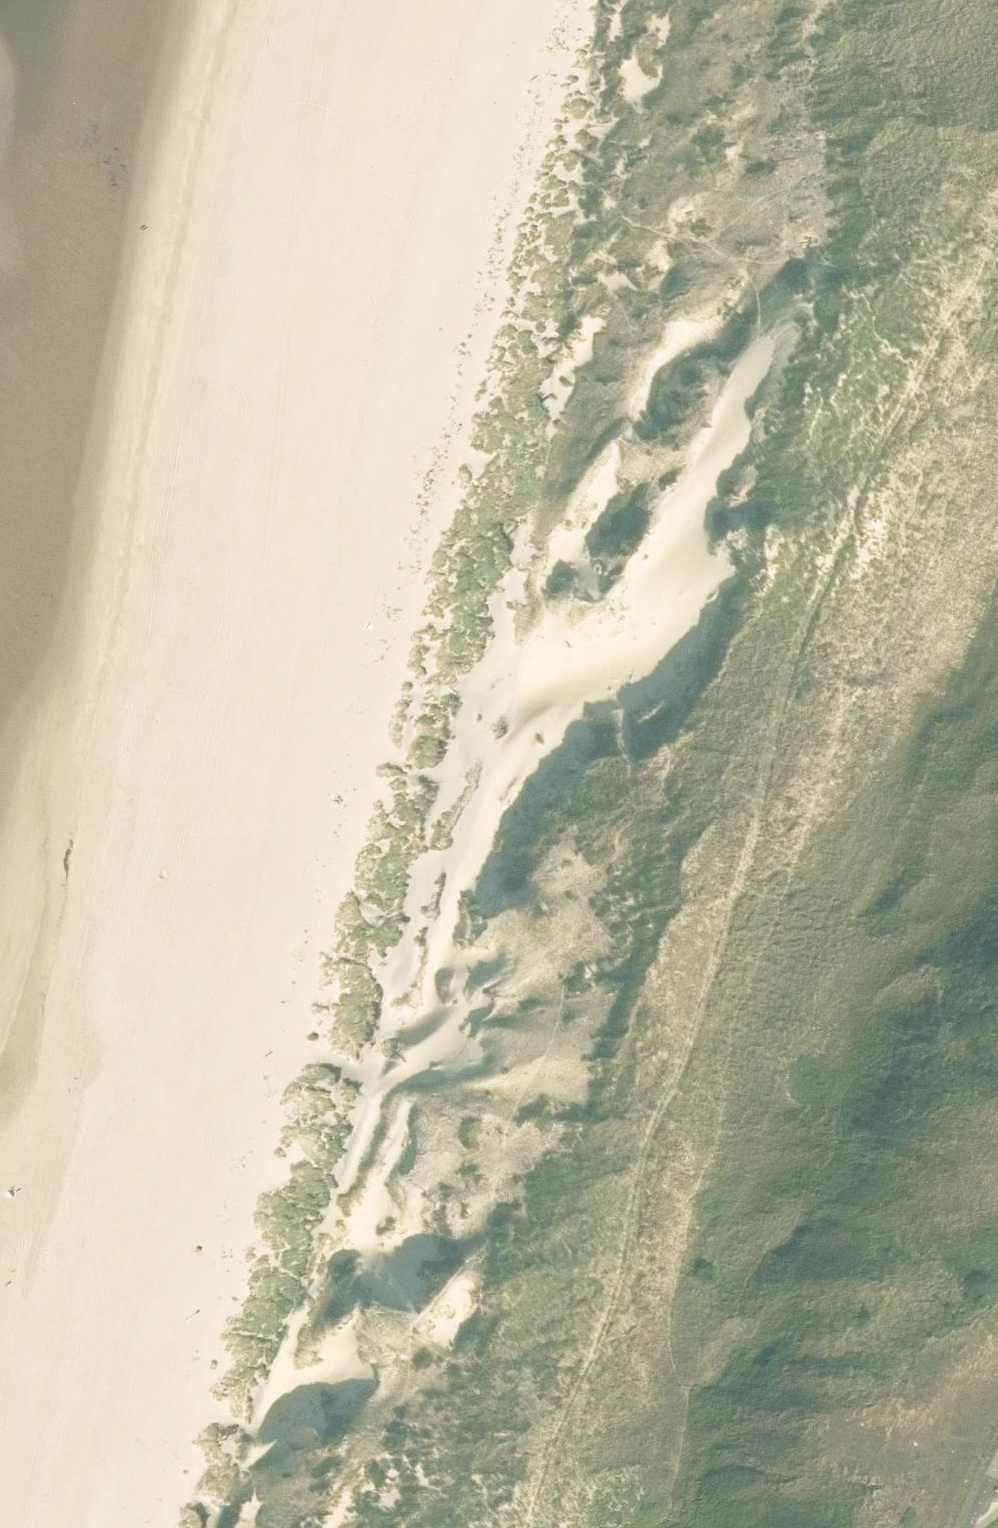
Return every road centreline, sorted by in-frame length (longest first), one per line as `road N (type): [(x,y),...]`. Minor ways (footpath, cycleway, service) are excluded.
road 1 (track): [(997,238),(838,540),(772,738),(693,1040),(651,1138),(621,1291),(552,1448),(531,1527)]

